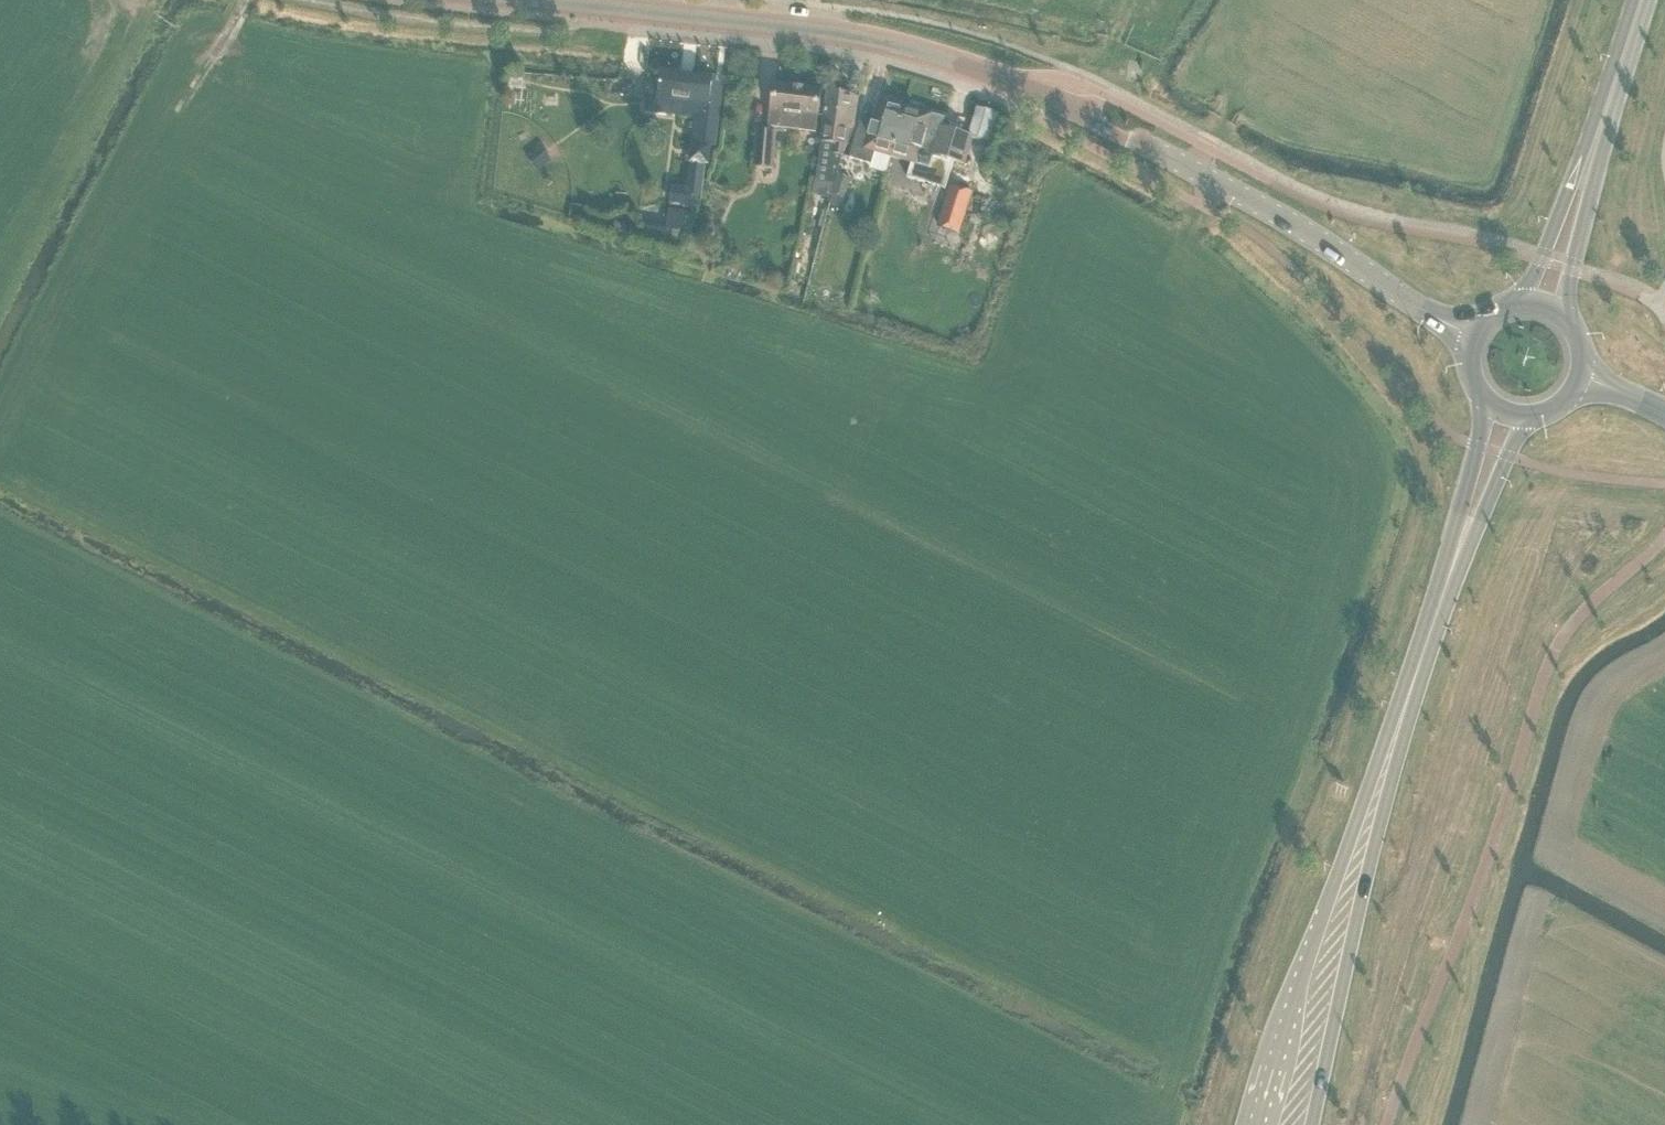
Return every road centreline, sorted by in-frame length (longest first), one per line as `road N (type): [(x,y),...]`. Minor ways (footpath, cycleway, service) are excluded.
road 1 (tertiary): [(1473,336),(1266,209),(1009,81),(849,35),(517,0)]
road 2 (primary): [(1391,752),(1313,941),(1257,1124)]
road 3 (primary): [(1309,1124),(1391,752)]
road 4 (primary): [(1391,752),(1454,558)]
road 5 (primary): [(1602,119),(1582,147),(1523,300)]
road 6 (primary): [(1562,311),(1602,119)]
road 7 (primary): [(1483,398),(1454,558)]
road 8 (primary): [(1454,558),(1524,416)]
road 9 (primary): [(1602,119),(1641,0)]

